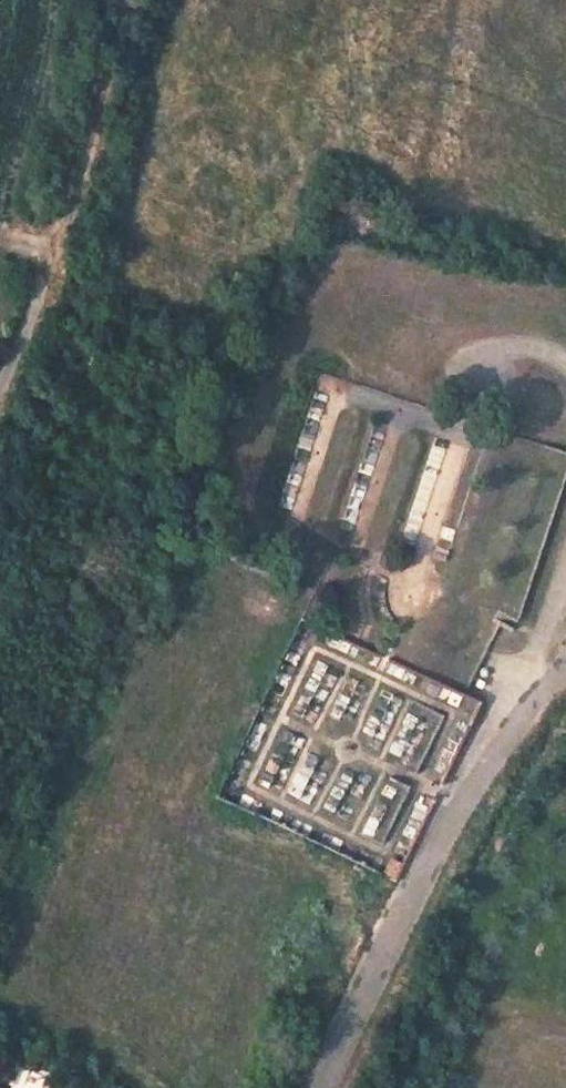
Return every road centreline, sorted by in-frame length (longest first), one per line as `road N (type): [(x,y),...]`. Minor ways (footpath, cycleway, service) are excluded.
road 1 (unclassified): [(328,1087),(480,775),(565,663)]
road 2 (track): [(124,0),(95,129),(56,248)]

